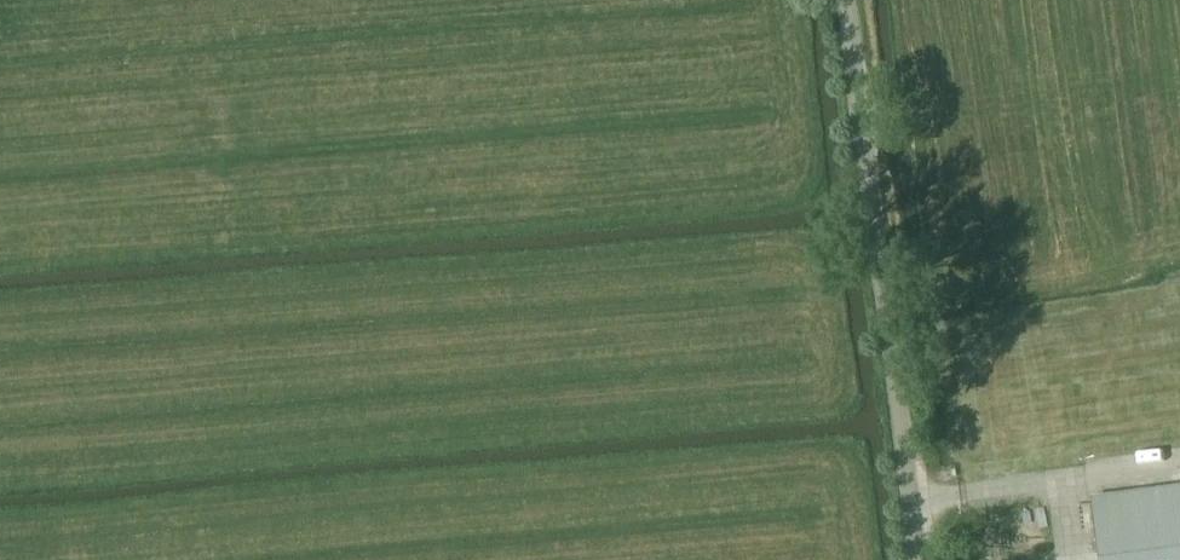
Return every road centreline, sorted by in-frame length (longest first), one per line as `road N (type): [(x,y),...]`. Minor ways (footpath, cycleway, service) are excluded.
road 1 (unclassified): [(914,559),(846,0)]

